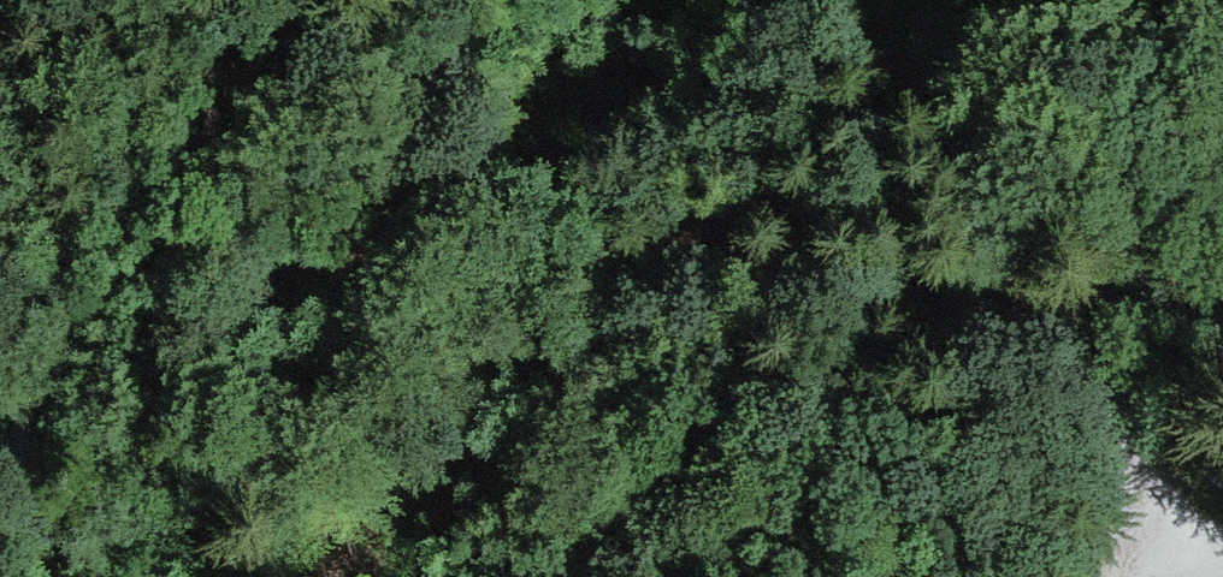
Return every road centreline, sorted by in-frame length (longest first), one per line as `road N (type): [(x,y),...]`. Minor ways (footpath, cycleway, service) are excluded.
road 1 (track): [(0,405),(110,339),(309,301),(501,281),(862,313),(1003,303),(1037,290)]
road 2 (track): [(912,0),(1001,219),(1146,493),(1194,545),(1222,559)]
road 3 (track): [(537,283),(466,467),(455,576)]

